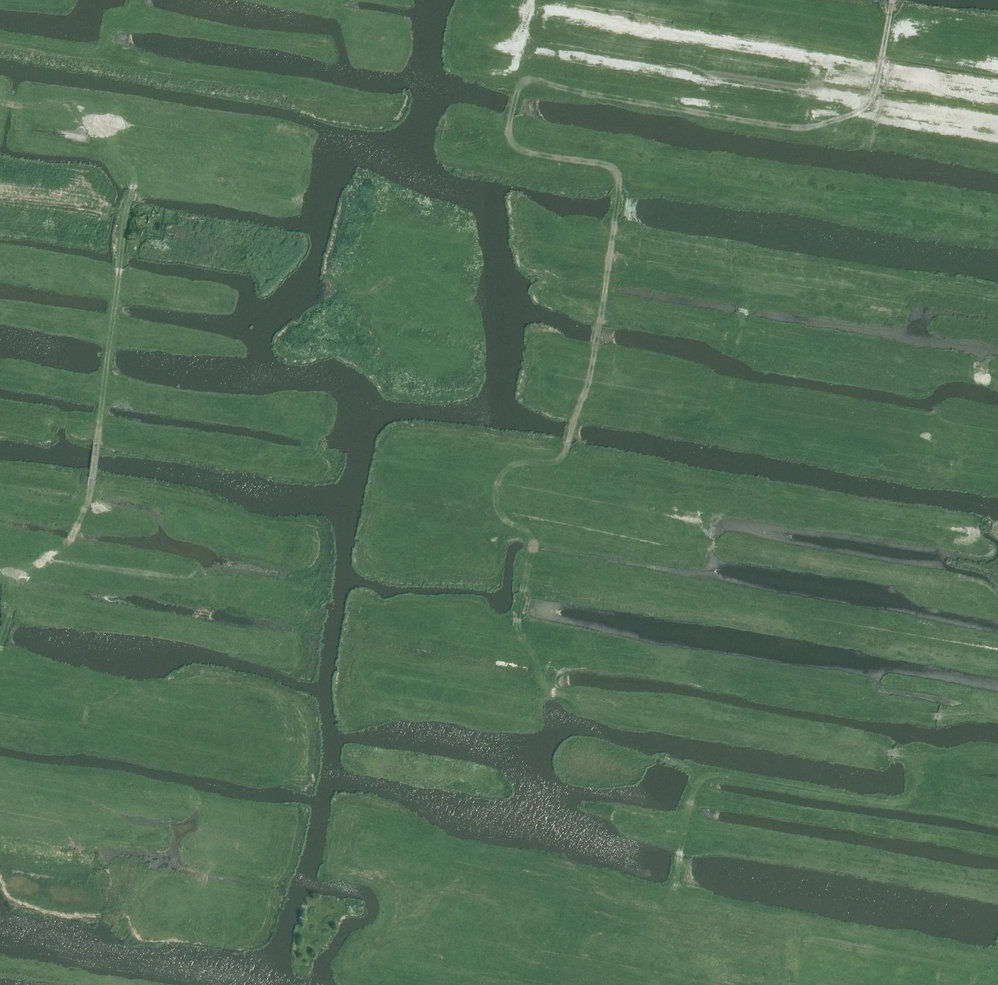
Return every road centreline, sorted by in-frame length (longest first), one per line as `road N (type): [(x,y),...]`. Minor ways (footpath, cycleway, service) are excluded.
road 1 (track): [(519,620),(532,542),(499,513),(497,483),(511,466),(556,461),(569,442),(588,386),(620,187),(608,166),(519,149),(509,130),(517,88),(531,80),(815,128),(871,101),(893,0)]
road 2 (track): [(0,646),(14,577),(71,542),(86,505),(134,173),(113,146),(112,119),(0,102)]

